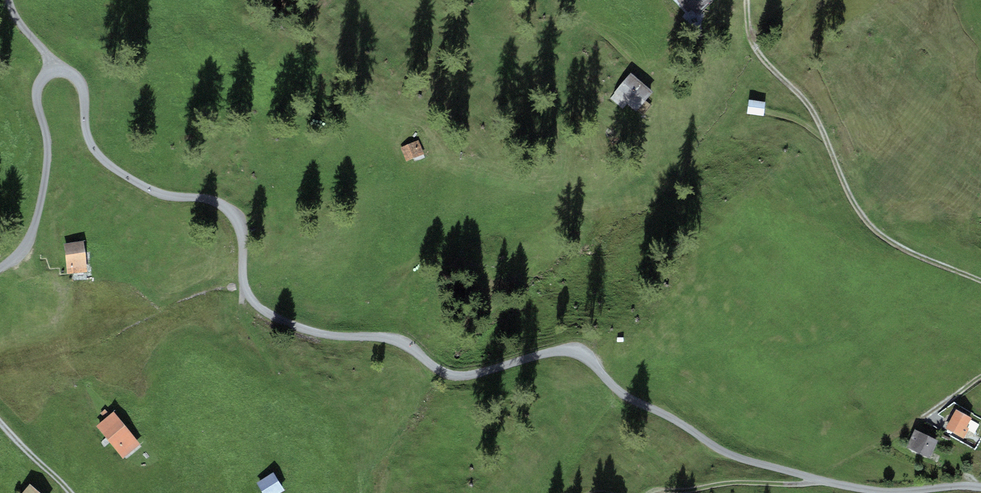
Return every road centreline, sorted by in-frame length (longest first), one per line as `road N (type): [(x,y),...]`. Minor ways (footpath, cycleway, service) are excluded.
road 1 (unclassified): [(980,488),(849,489),(734,456),(629,398),(587,357),(571,351),(453,376),(389,339),(313,332),(271,317),(251,301),(244,279),(241,220),(198,198),(159,196),(119,173),(96,152),(80,80),(67,71),(54,70),(36,90),(48,136),(37,220),(28,242),(0,267)]
road 2 (track): [(980,281),(899,248),(860,212),(816,115),(750,41),(746,0)]
road 3 (track): [(662,492),(815,479)]

